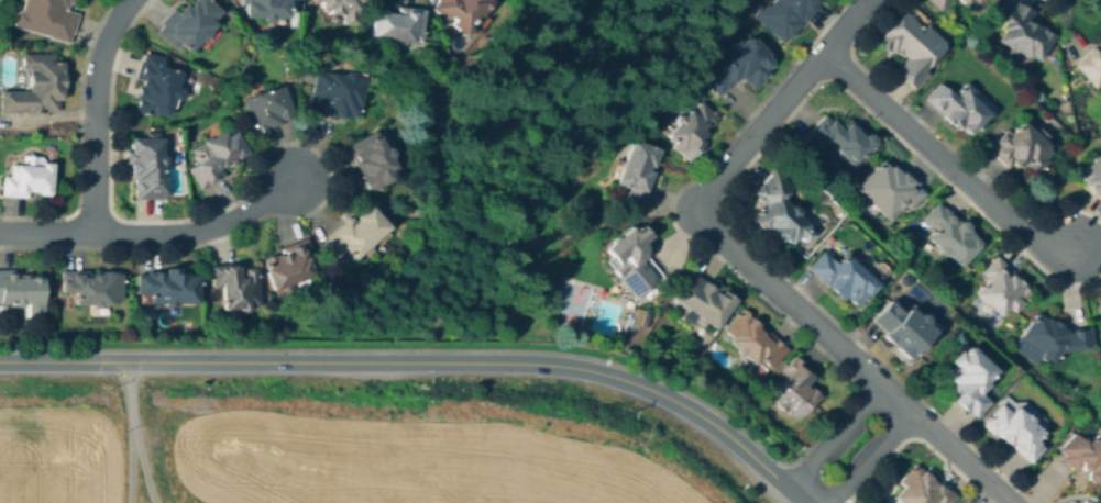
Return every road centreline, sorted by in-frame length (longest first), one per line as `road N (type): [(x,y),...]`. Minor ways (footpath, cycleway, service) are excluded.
road 1 (tertiary): [(804,502),(709,421),(586,369),(0,364)]
road 2 (residential): [(826,53),(1031,241),(1070,252)]
road 3 (residential): [(0,234),(205,236),(288,187)]
road 4 (residential): [(705,211),(713,186),(868,0)]
road 5 (residential): [(879,387),(700,211)]
road 6 (residential): [(96,235),(97,72),(129,0)]
road 7 (residential): [(879,387),(1013,502)]
road 8 (residential): [(879,387),(788,489)]

